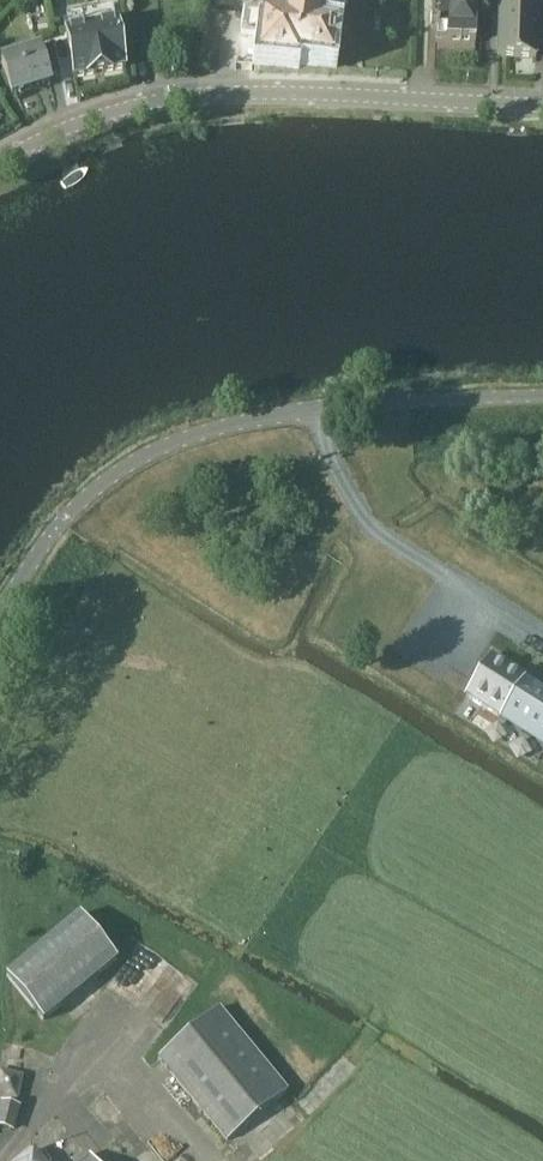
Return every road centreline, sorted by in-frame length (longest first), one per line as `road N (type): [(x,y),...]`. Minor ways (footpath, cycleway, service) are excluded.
road 1 (unclassified): [(0,626),(46,536),(124,468),(164,445),(301,412),(542,396)]
road 2 (tertiary): [(0,169),(100,119),(198,98),(542,109)]
road 3 (track): [(542,647),(370,525),(301,412)]
road 4 (track): [(21,589),(288,749)]
road 5 (track): [(225,1160),(168,1095),(56,1093),(4,1160)]
road 6 (track): [(240,1160),(350,1064),(382,1017)]

